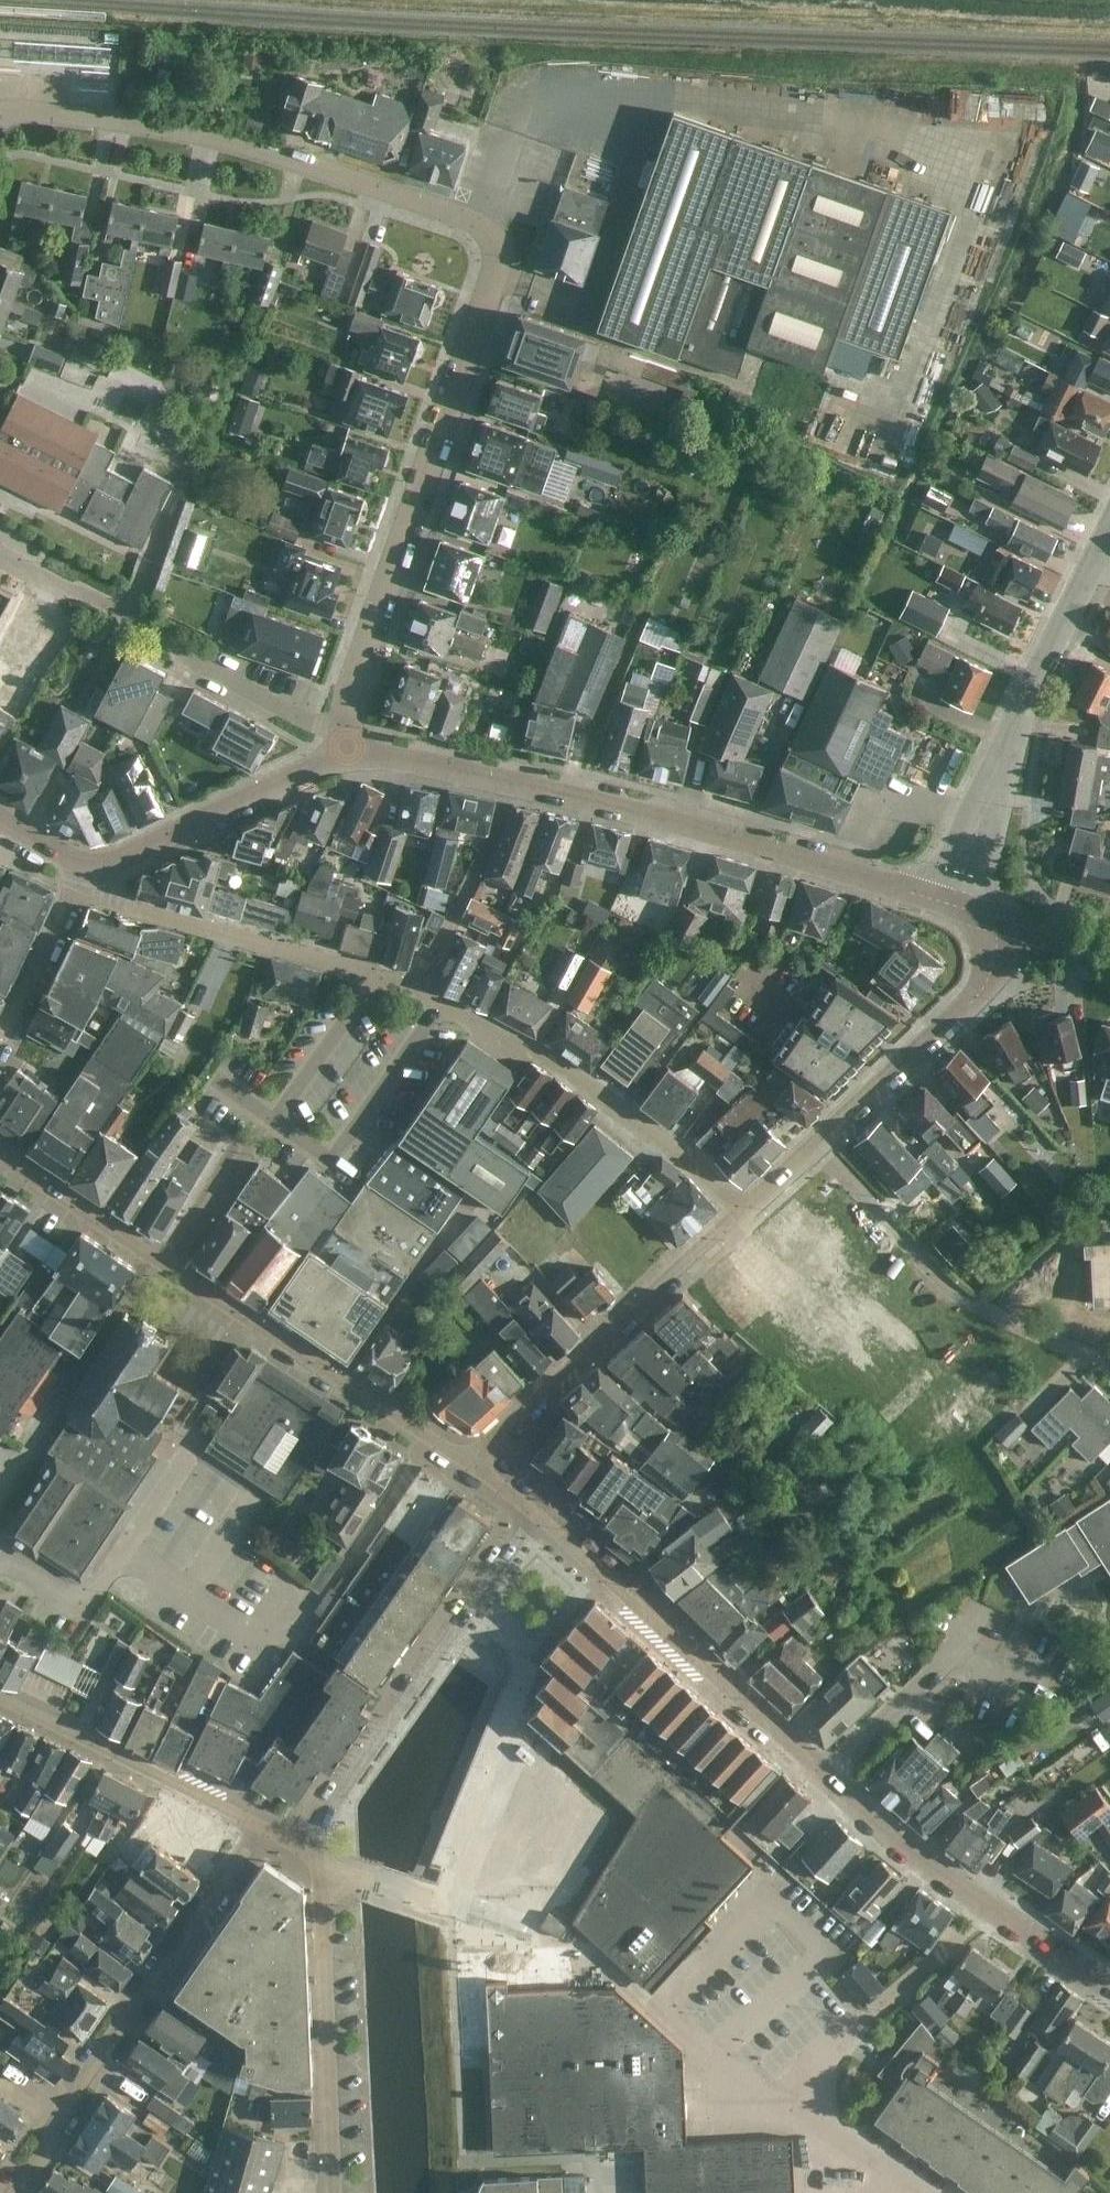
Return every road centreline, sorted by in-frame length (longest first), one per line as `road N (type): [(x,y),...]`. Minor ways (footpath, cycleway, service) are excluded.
road 1 (residential): [(347,748),(349,679),(491,279),(489,238),(476,221),(201,129),(0,108)]
road 2 (unclassified): [(920,895),(650,815),(347,748)]
road 3 (residential): [(469,1459),(0,1156)]
road 4 (residential): [(260,1826),(8,2192)]
road 5 (residential): [(302,1850),(541,1518)]
road 6 (residential): [(347,748),(319,725),(0,556)]
road 7 (unclassified): [(413,992),(552,1060),(742,1208)]
road 8 (residential): [(828,1782),(541,1518)]
road 9 (residential): [(1109,1365),(962,1298),(815,1142)]
road 10 (residential): [(469,1459),(742,1208)]
road 11 (unclassified): [(90,873),(114,899),(413,992)]
road 12 (unclassified): [(975,831),(1009,737),(1109,528)]
road 13 (residential): [(332,2192),(320,1891)]
road 14 (unclassified): [(815,1142),(983,986),(1001,919)]
road 15 (residential): [(0,1698),(260,1826)]
road 16 (residential): [(90,873),(347,748)]
road 17 (residential): [(909,2192),(810,2124),(872,2012)]
road 18 (residential): [(413,992),(502,803)]
road 19 (residential): [(978,1903),(828,1782)]
road 20 (residential): [(0,1032),(70,889),(90,873)]
road 21 (residential): [(319,1862),(455,1910),(471,1931)]
road 22 (residential): [(1109,1988),(978,1903)]
road 23 (residential): [(978,1903),(872,2012)]

